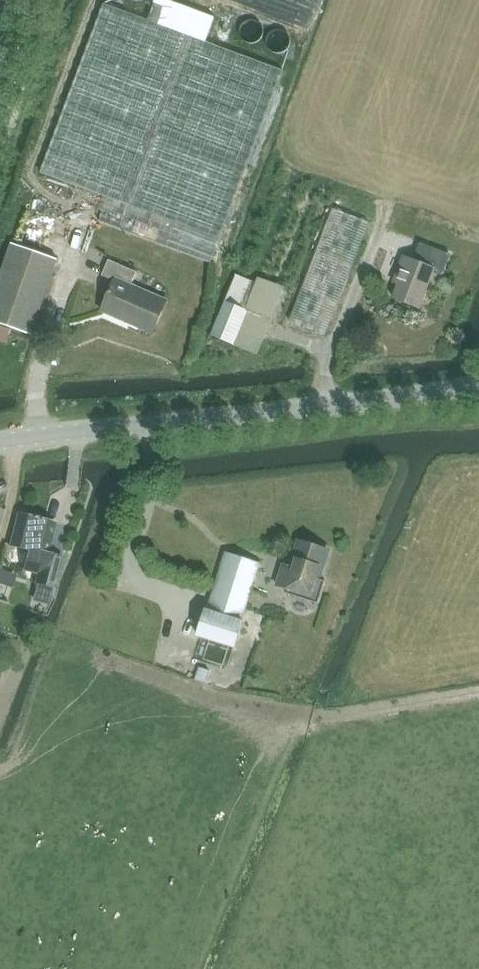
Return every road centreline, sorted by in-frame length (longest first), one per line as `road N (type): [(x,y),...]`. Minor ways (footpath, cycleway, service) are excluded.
road 1 (unclassified): [(0,442),(478,381)]

